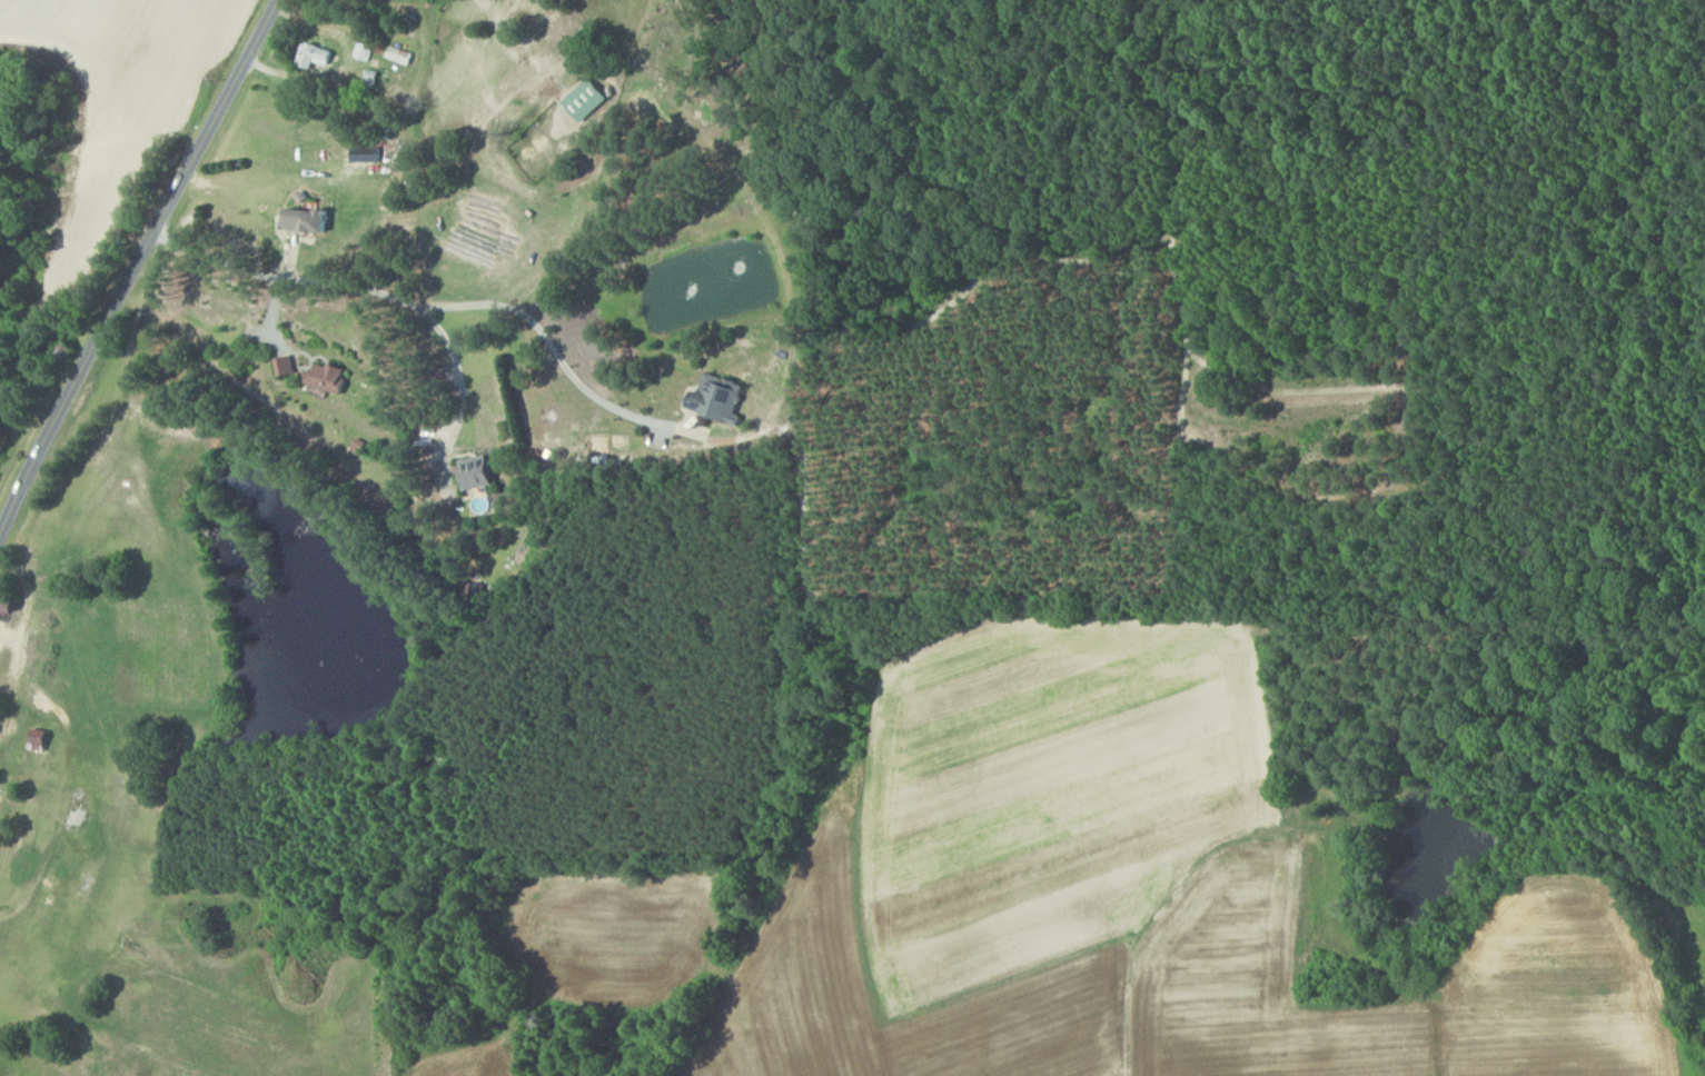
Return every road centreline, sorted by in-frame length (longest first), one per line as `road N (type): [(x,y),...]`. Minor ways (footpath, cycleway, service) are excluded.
road 1 (tertiary): [(0,529),(276,0)]
road 2 (residential): [(415,302),(379,289),(269,279),(155,231)]

